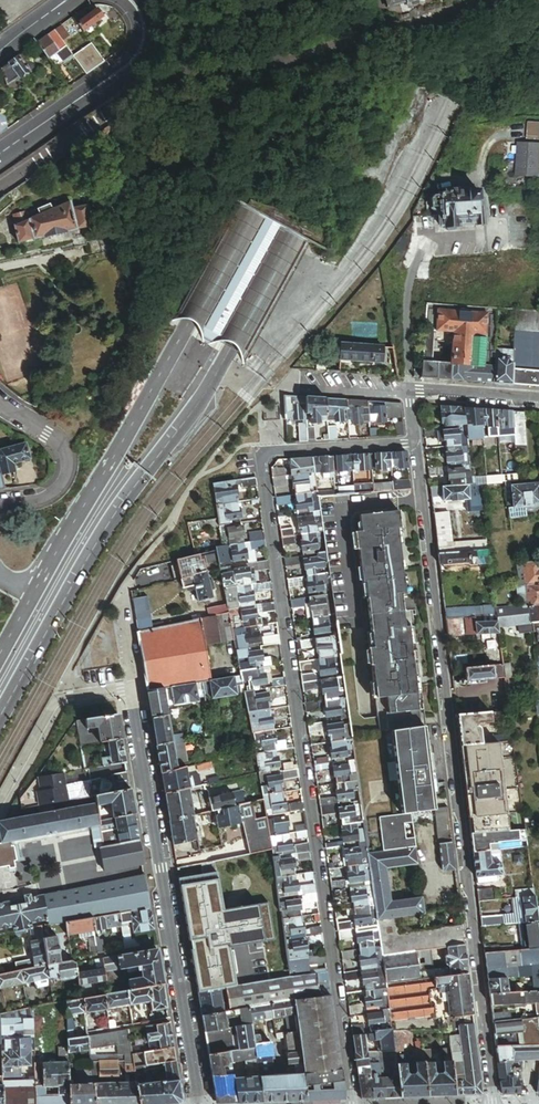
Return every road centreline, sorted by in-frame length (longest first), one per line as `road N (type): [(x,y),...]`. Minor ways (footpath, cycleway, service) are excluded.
road 1 (secondary): [(0,714),(90,555),(193,411),(424,0)]
road 2 (residential): [(415,444),(493,1103)]
road 3 (residential): [(268,454),(262,464),(353,1103)]
road 4 (secondary): [(369,0),(78,518)]
road 5 (unclassified): [(0,190),(149,88),(182,75),(294,61),(485,0)]
road 6 (residential): [(201,1103),(135,687)]
road 7 (residential): [(131,0),(144,34),(132,60),(0,154)]
road 8 (residential): [(0,799),(55,700),(135,687)]
road 9 (residential): [(0,400),(57,440),(67,458),(54,492),(0,504)]
road 10 (secondary): [(78,518),(0,654)]
road 11 (residential): [(268,454),(415,444)]
road 12 (residential): [(538,402),(408,392)]

